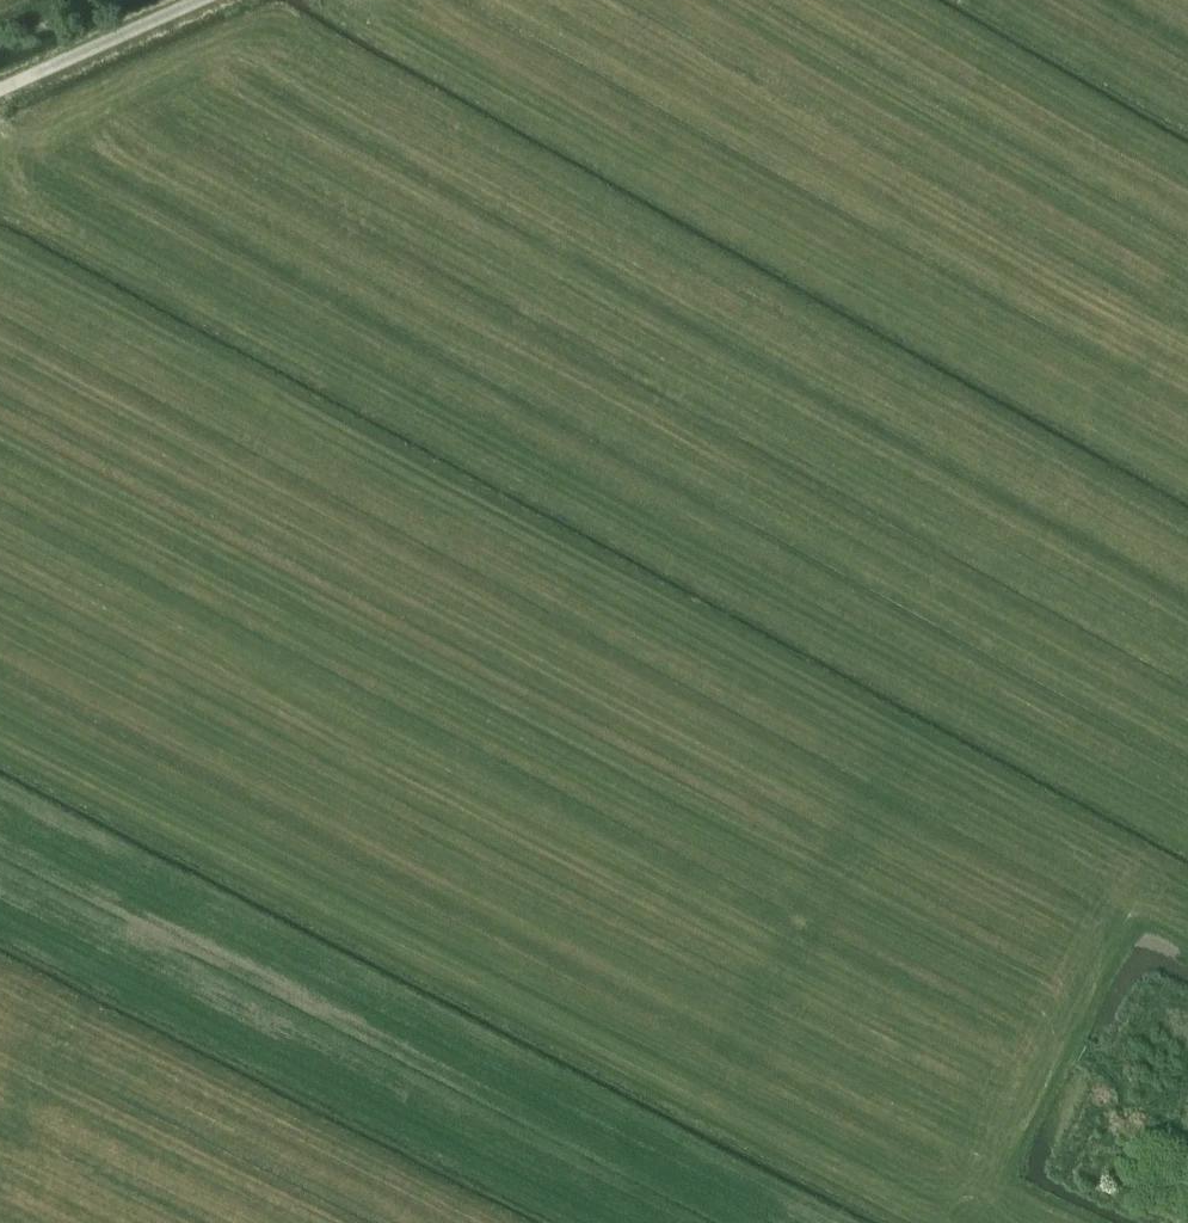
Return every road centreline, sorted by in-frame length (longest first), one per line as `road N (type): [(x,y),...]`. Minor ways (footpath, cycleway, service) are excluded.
road 1 (track): [(0,90),(199,0)]

